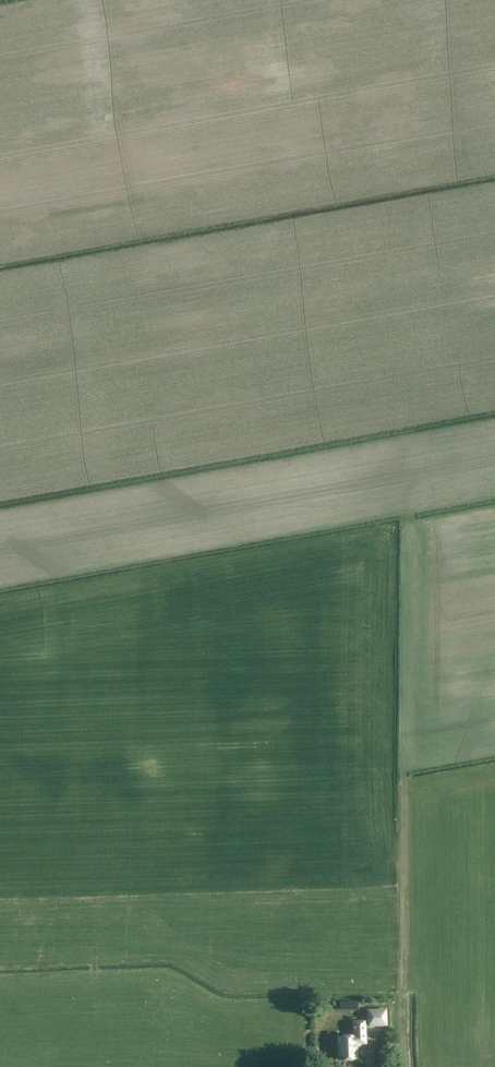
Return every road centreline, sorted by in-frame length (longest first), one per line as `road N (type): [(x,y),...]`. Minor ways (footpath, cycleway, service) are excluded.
road 1 (track): [(399,860),(405,1066)]

